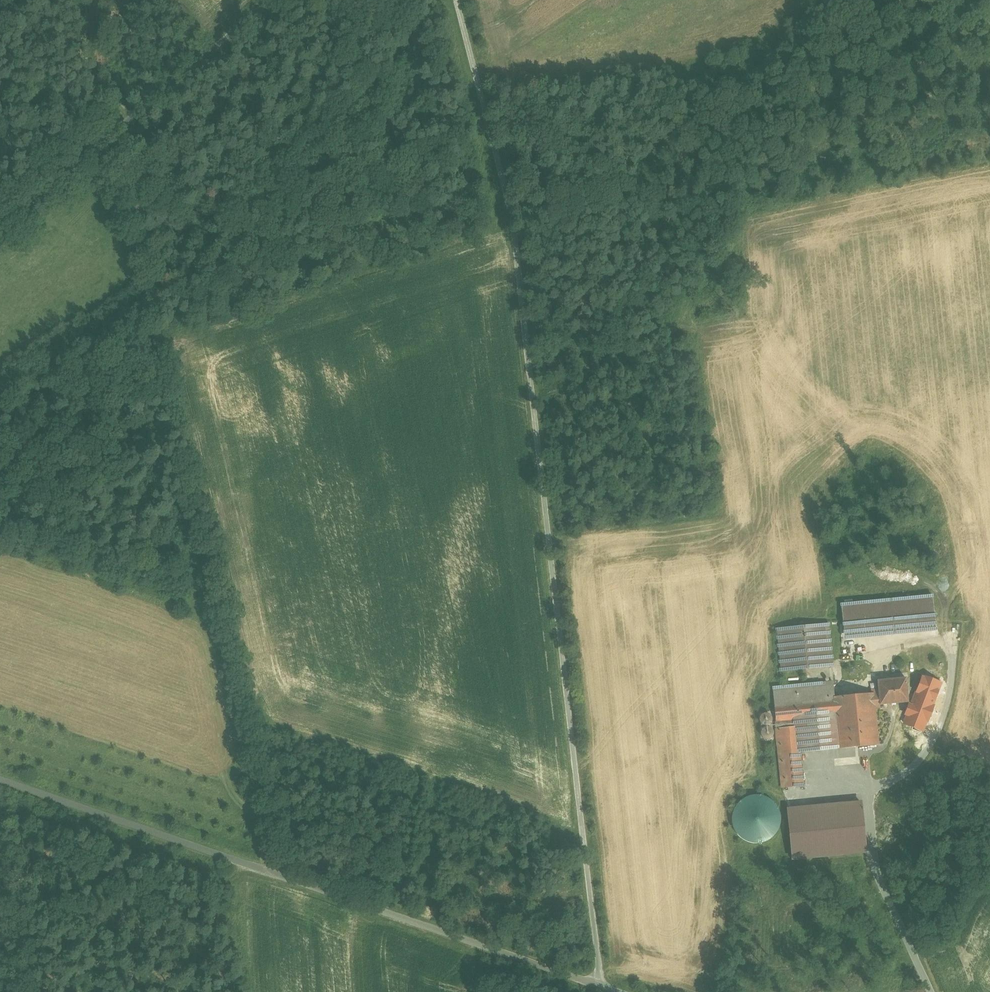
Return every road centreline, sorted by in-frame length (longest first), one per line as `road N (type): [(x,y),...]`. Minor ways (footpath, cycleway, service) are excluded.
road 1 (unclassified): [(604,988),(541,395),(457,0)]
road 2 (unclassified): [(0,780),(604,988)]
road 3 (track): [(0,224),(270,0)]

